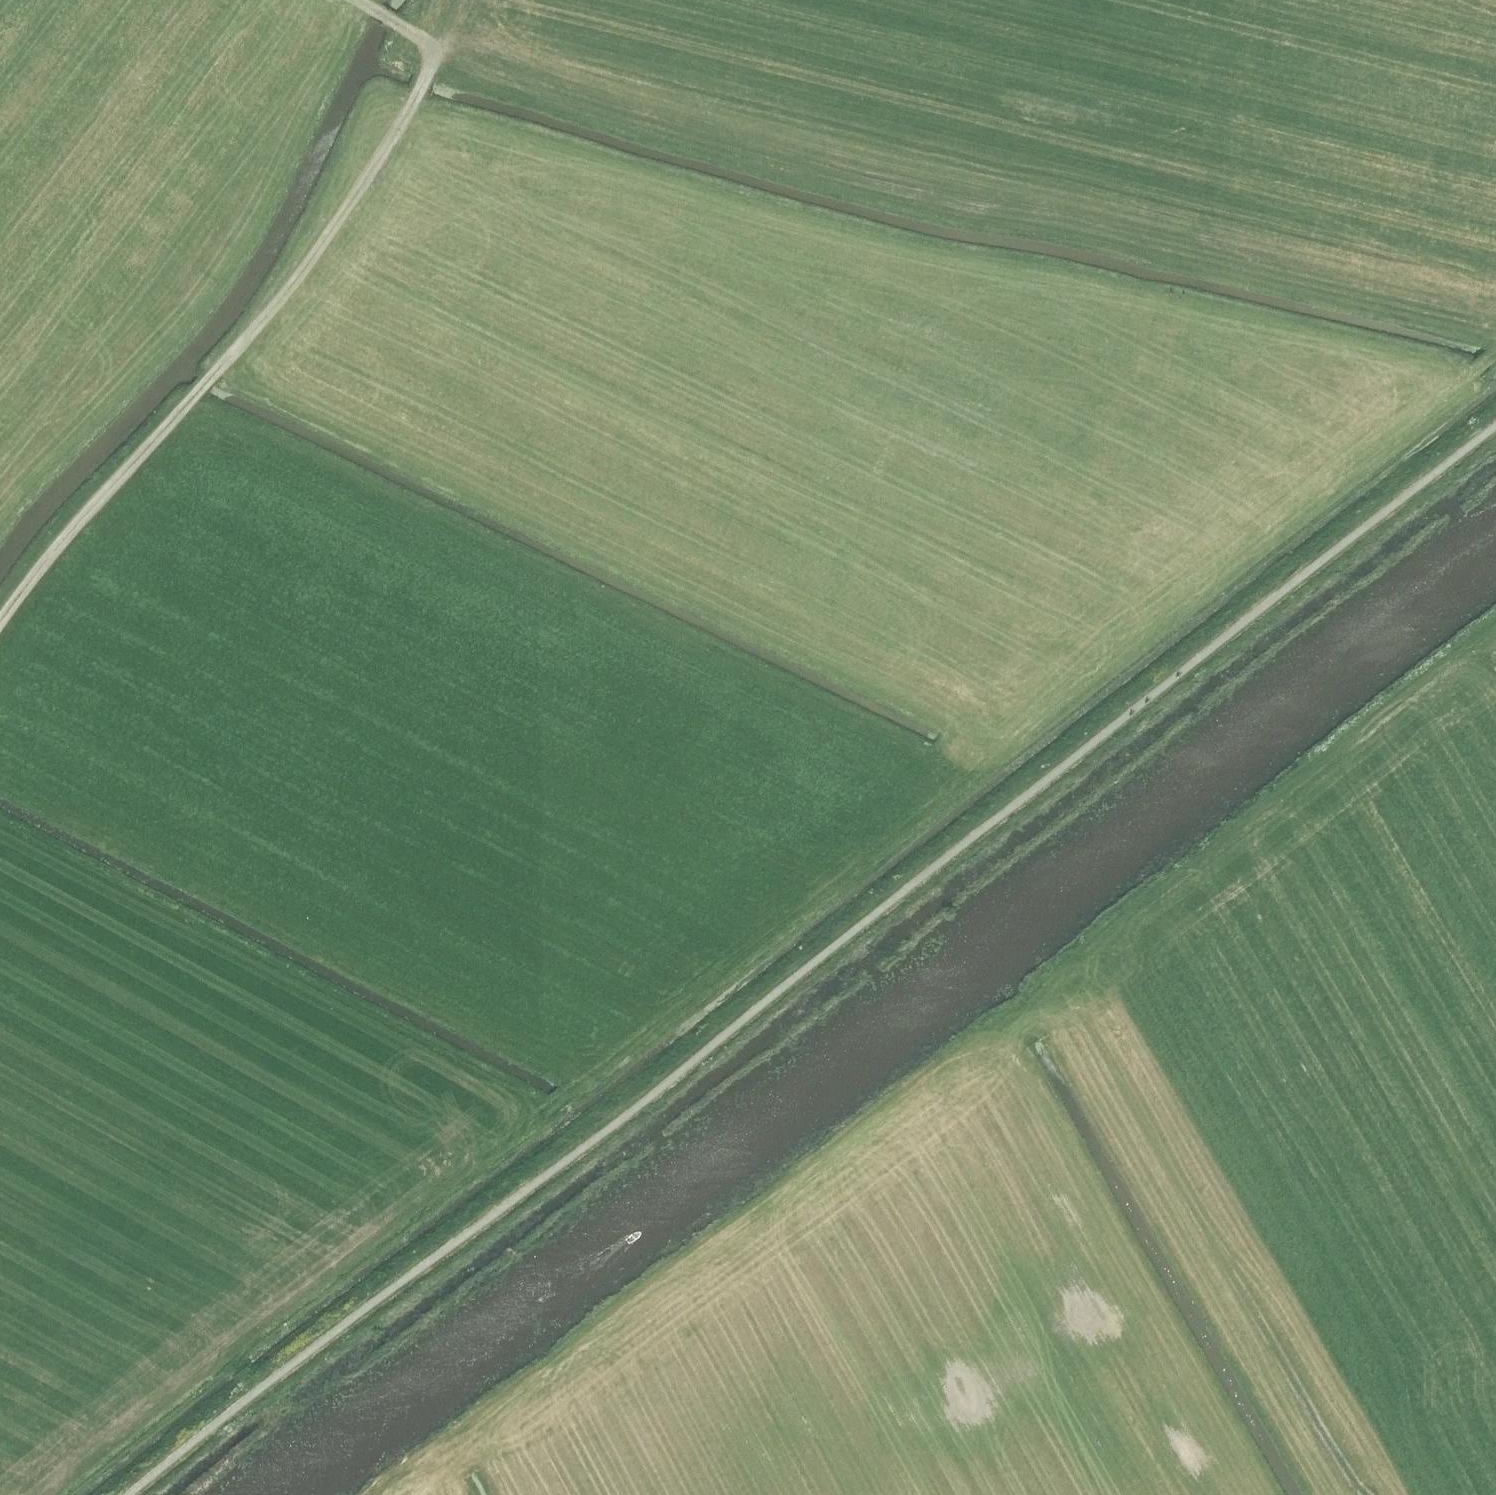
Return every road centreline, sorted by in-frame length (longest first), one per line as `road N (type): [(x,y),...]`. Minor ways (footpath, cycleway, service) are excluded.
road 1 (track): [(0,628),(316,255),(411,112),(430,68),(430,45),(364,4)]

